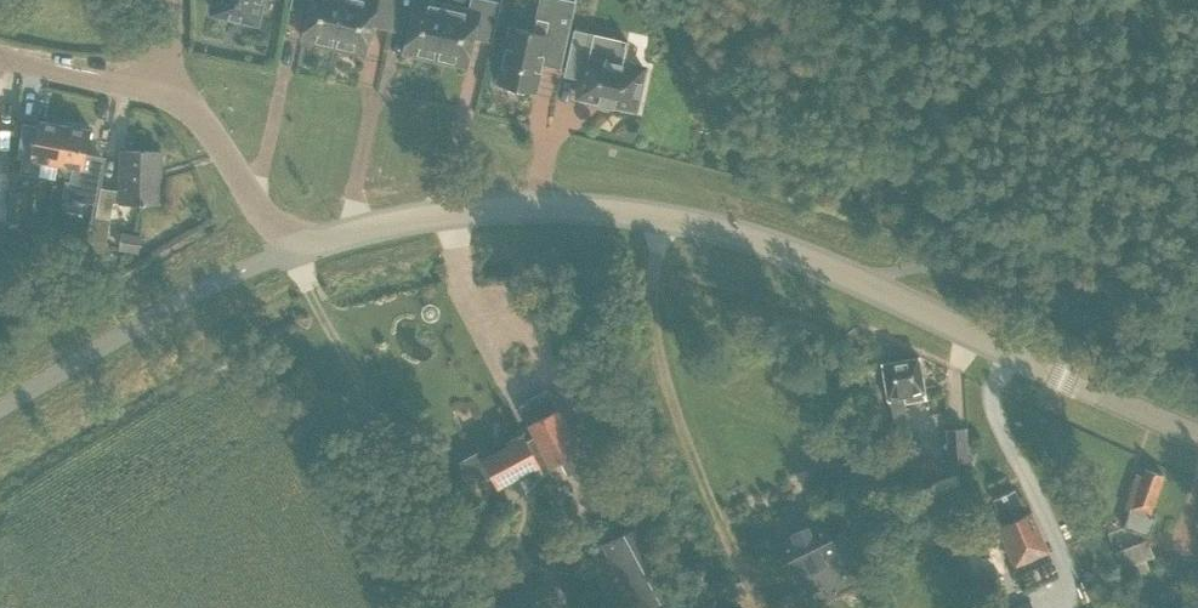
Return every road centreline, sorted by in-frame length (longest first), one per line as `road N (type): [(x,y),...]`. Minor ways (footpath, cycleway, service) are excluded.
road 1 (unclassified): [(1197,435),(837,270),(690,223),(603,210),(496,209),(406,219),(297,249)]
road 2 (unclassified): [(0,408),(202,289),(297,249)]
road 3 (unclassified): [(297,249),(196,112),(159,94)]
road 4 (residential): [(159,94),(0,59)]

